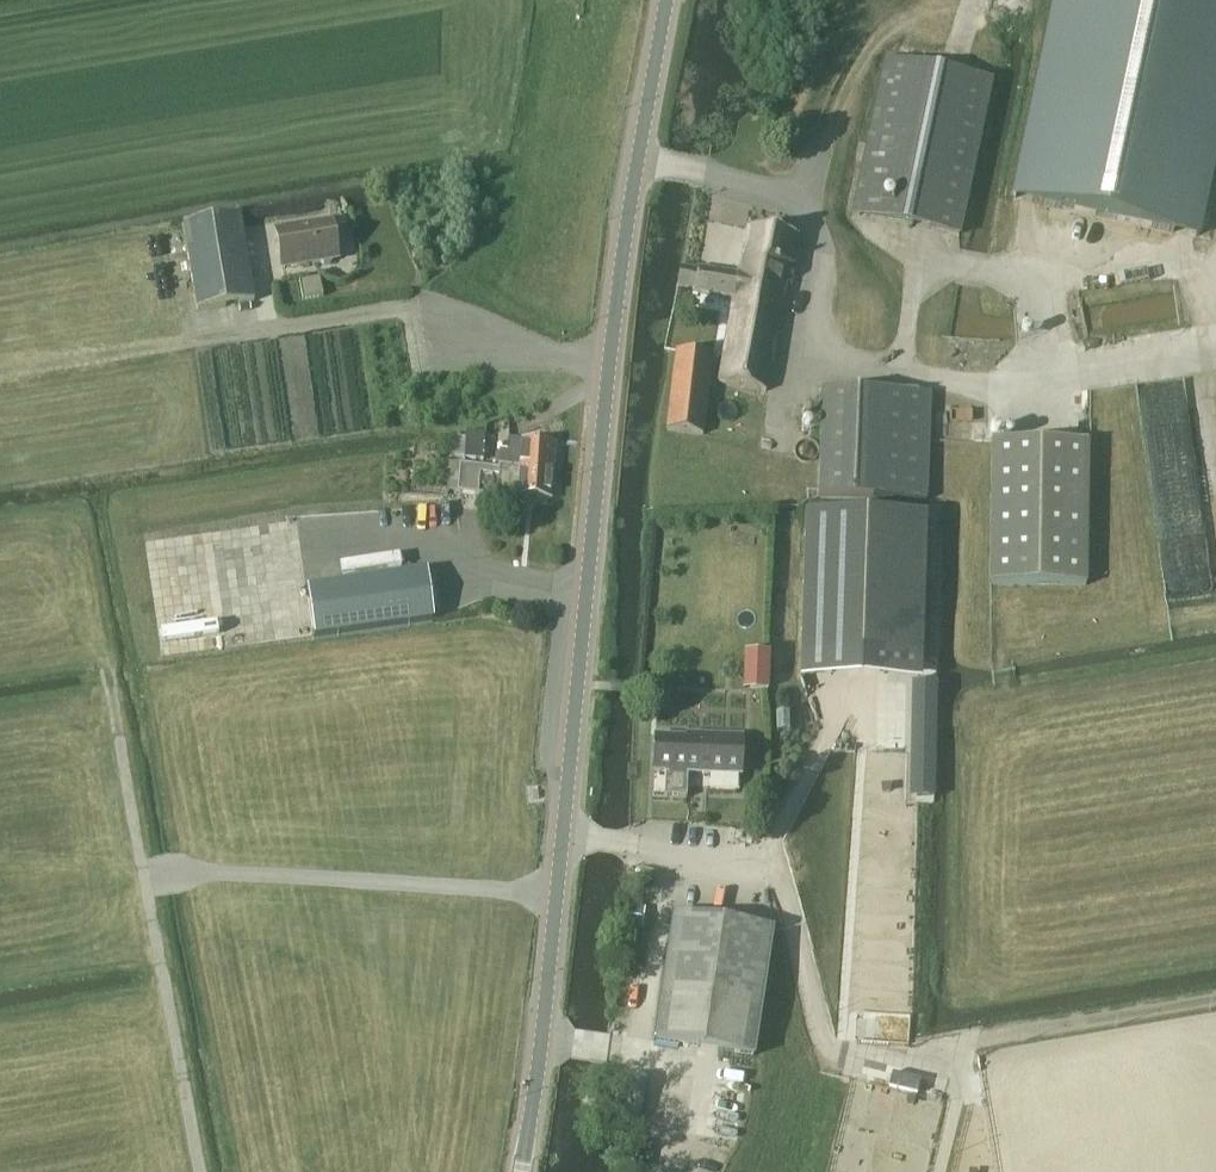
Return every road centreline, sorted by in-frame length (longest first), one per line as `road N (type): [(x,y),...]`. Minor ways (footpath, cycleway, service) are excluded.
road 1 (tertiary): [(667,0),(621,259),(552,955),(521,1171)]
road 2 (track): [(147,871),(558,895)]
road 3 (track): [(200,1171),(147,871)]
road 4 (track): [(841,1049),(860,747)]
road 5 (track): [(973,0),(970,13),(909,18),(878,37),(800,209)]
road 6 (track): [(938,1171),(959,1077),(841,1049)]
road 7 (track): [(147,871),(112,687)]

